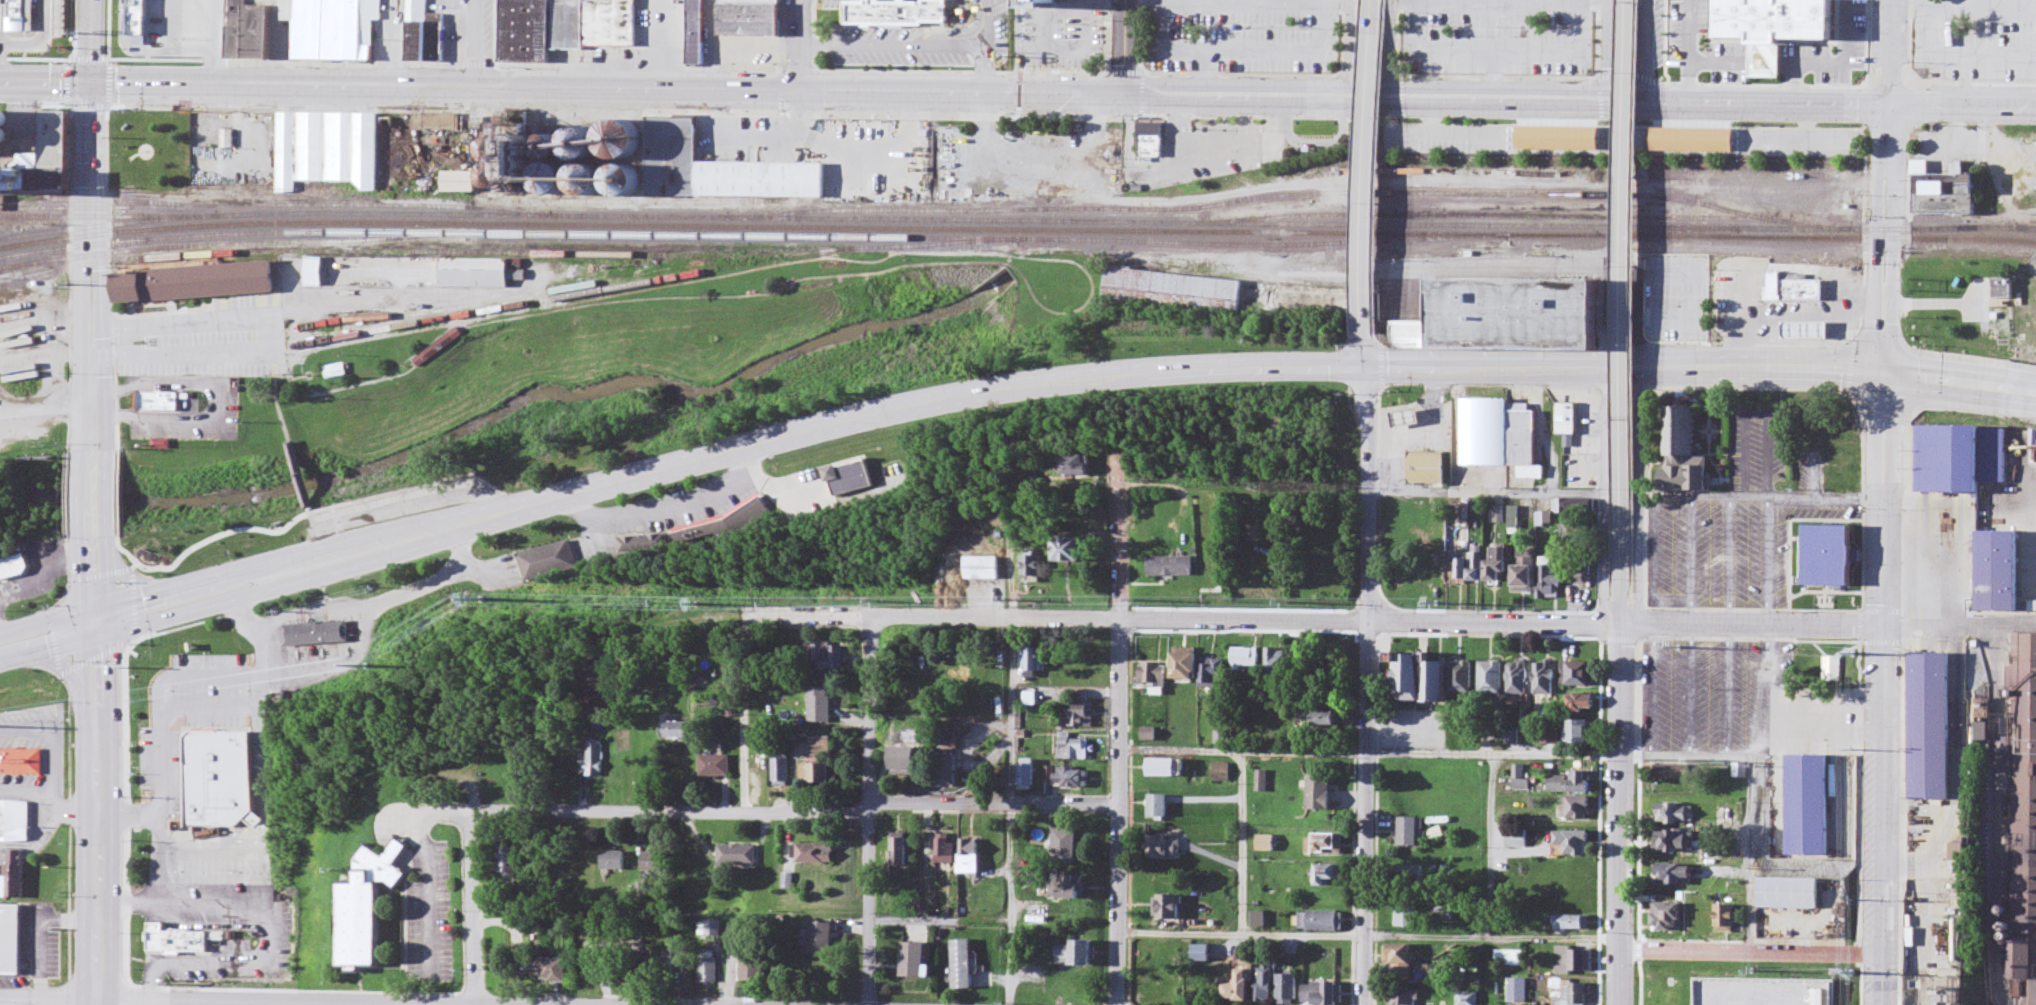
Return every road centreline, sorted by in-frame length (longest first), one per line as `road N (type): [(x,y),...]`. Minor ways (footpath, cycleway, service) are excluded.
road 1 (secondary): [(91,84),(1887,99)]
road 2 (primary): [(96,626),(857,419)]
road 3 (residential): [(874,618),(1620,624)]
road 4 (residential): [(401,828),(417,817),(1118,805)]
road 5 (tertiary): [(1882,362),(1880,1004)]
road 6 (primary): [(1366,360),(1832,359),(1971,377)]
road 7 (secondary): [(1620,597),(1625,0)]
road 8 (residential): [(1114,1004),(1125,482)]
road 9 (primary): [(857,419),(1112,375),(1366,360)]
road 10 (secondary): [(1615,1004),(1620,597)]
road 11 (residential): [(486,1004),(96,1001)]
road 12 (residential): [(871,1004),(874,618)]
road 13 (tertiary): [(1372,622),(1366,1004)]
road 14 (primary): [(96,1001),(96,626)]
road 15 (secondary): [(92,451),(91,84)]
road 16 (tertiary): [(1367,341),(1376,0)]
road 17 (tertiary): [(1372,622),(1367,341)]
road 18 (secondary): [(1620,624),(1639,598),(1643,357)]
road 19 (secondary): [(1604,357),(1605,597),(1620,624)]
road 20 (residential): [(1616,951),(1880,953)]
road 21 (secondary): [(1882,362),(1887,99)]
road 22 (tertiary): [(1620,624),(1882,627)]
road 23 (residential): [(472,817),(474,1004)]
road 24 (secondary): [(1887,99),(2035,103)]

